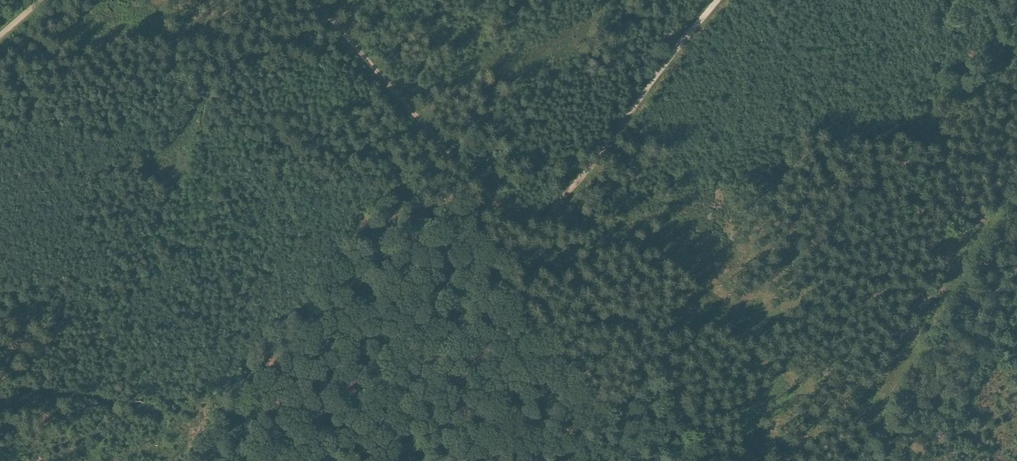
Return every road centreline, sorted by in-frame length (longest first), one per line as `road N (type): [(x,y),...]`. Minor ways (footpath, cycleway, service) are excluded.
road 1 (track): [(716,0),(507,268),(342,460)]
road 2 (track): [(313,0),(529,239),(569,305)]
road 3 (track): [(942,313),(1016,183)]

